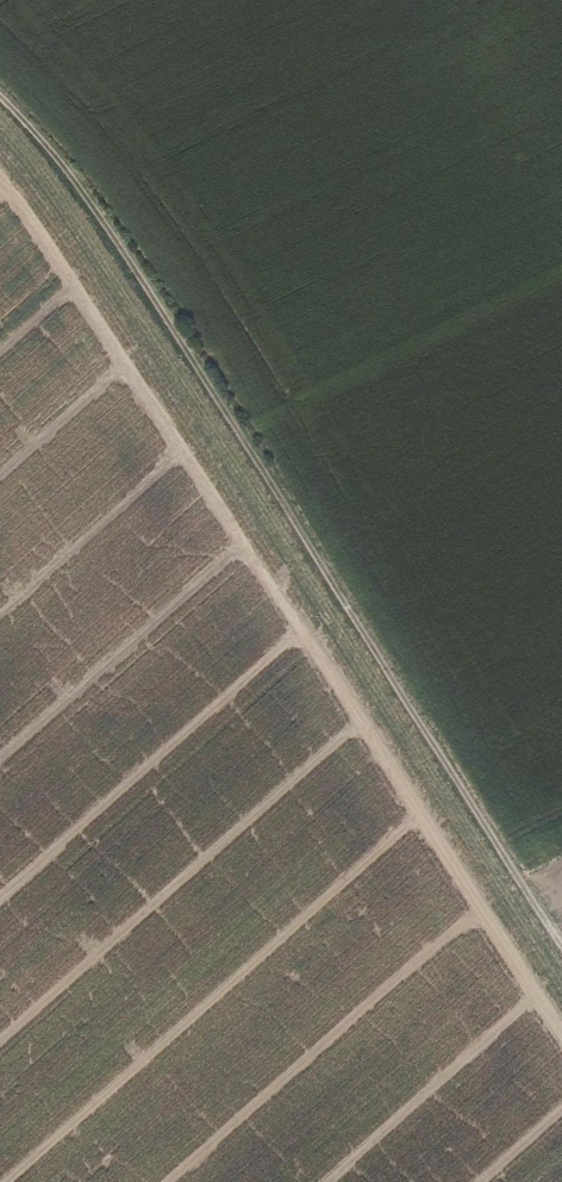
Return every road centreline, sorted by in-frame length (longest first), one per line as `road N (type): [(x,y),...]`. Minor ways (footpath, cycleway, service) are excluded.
road 1 (track): [(561,942),(139,274),(68,168),(0,95)]

